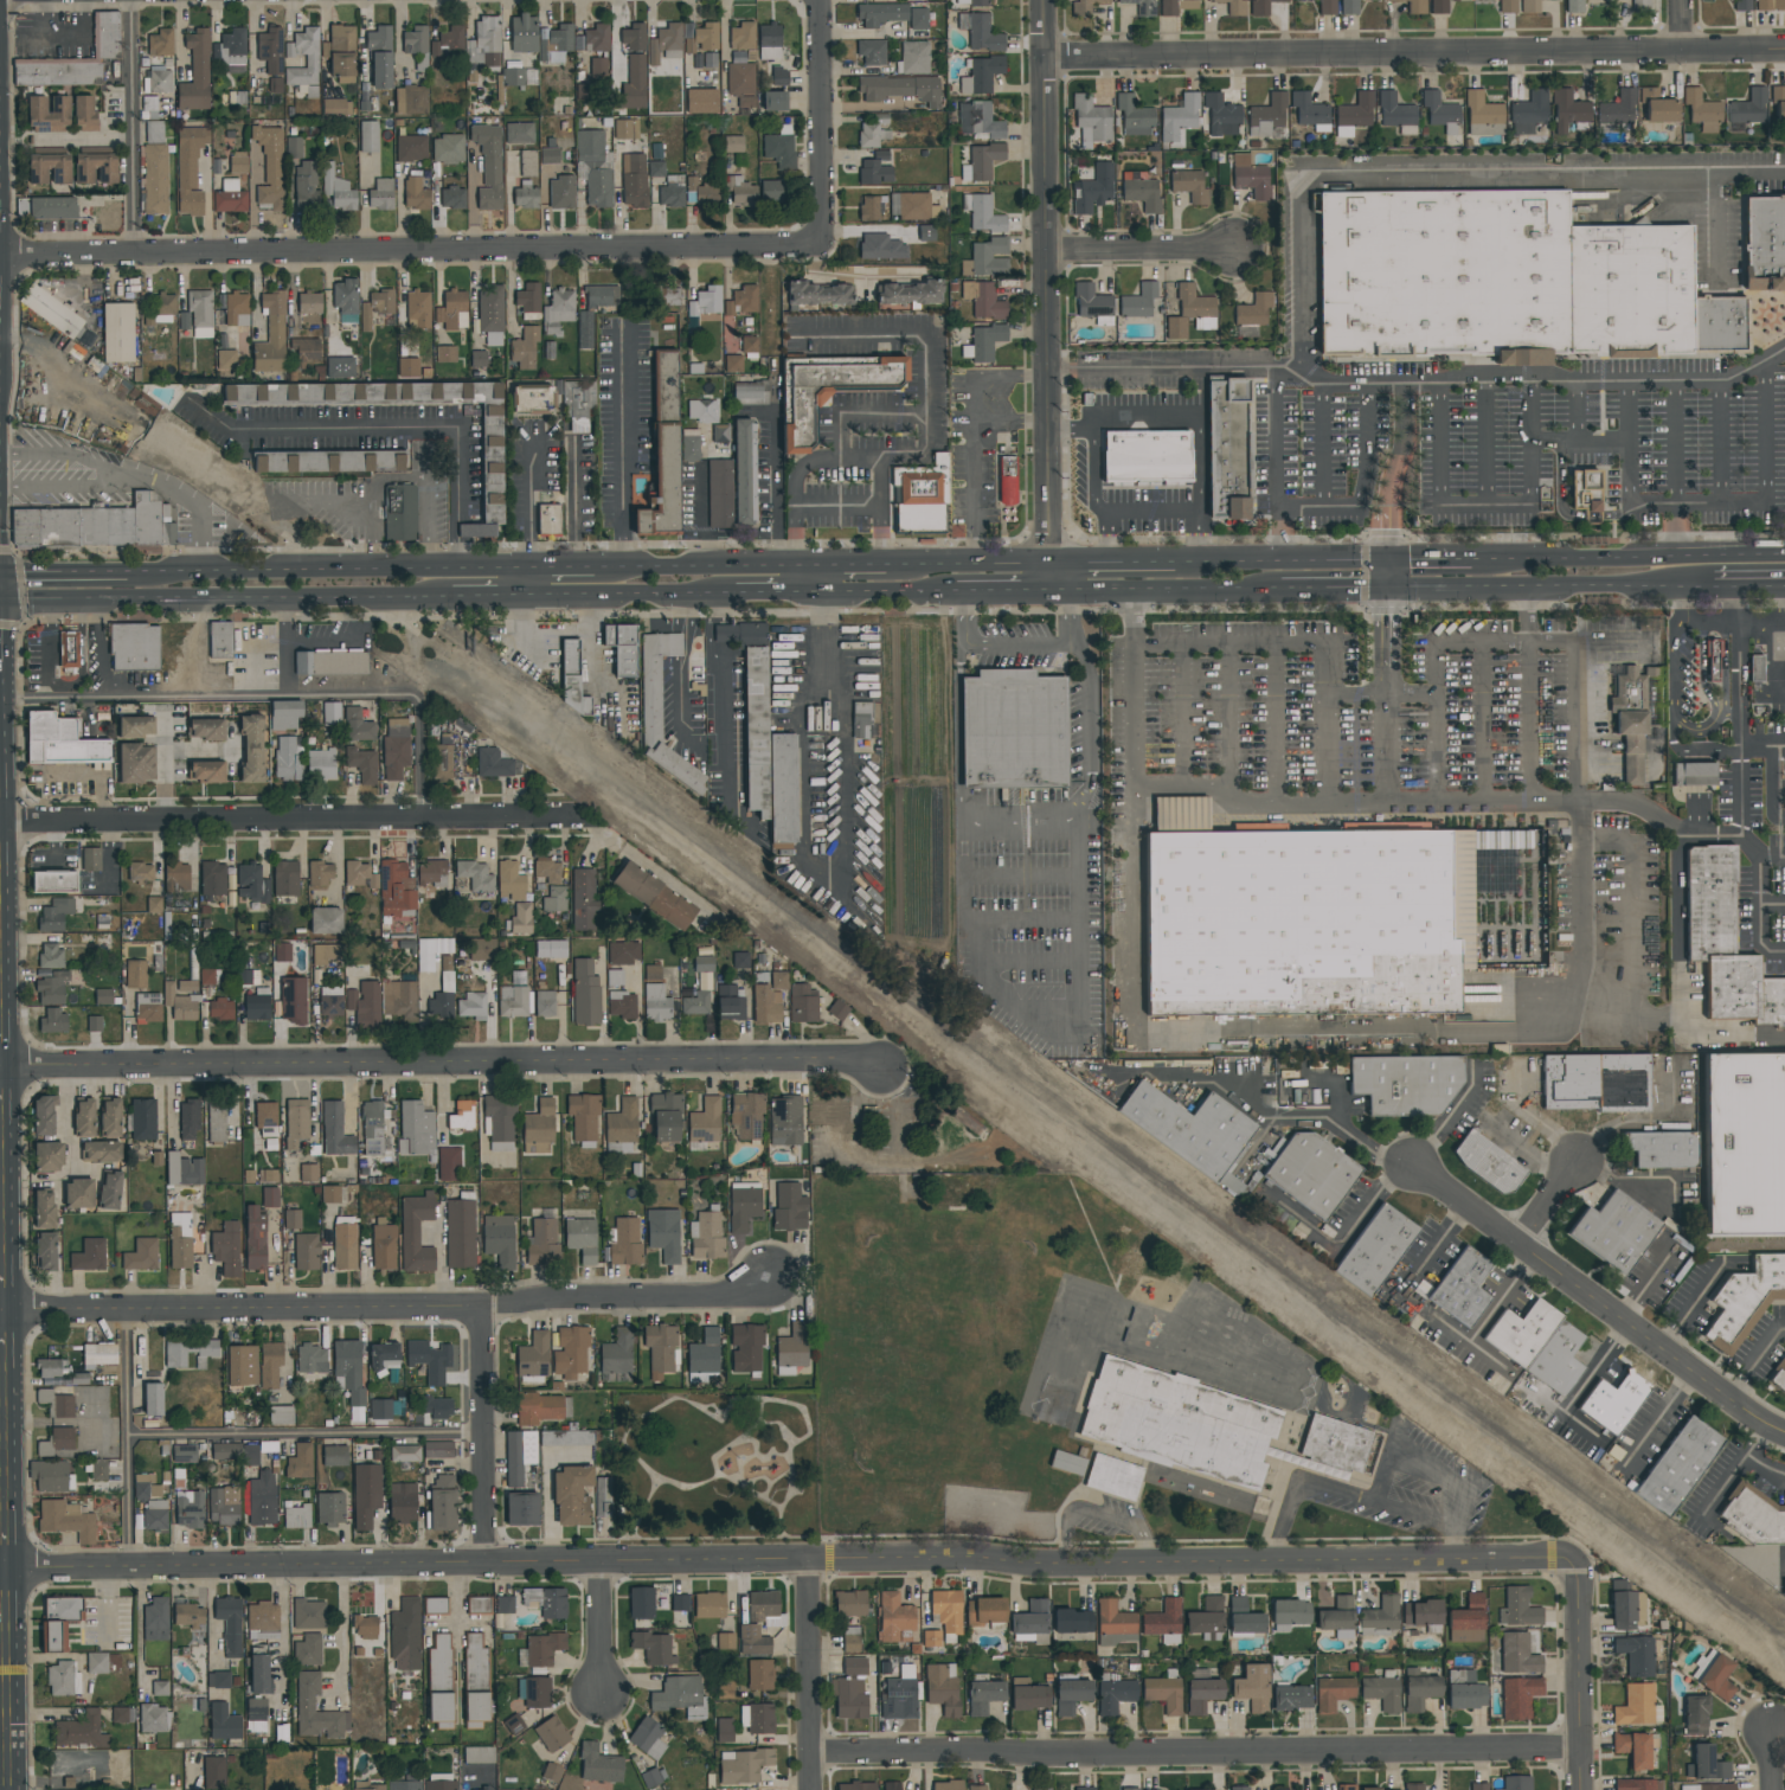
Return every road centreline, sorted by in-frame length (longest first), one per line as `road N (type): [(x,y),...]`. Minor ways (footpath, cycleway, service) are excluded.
road 1 (tertiary): [(2,1572),(598,1561),(1579,1565)]
road 2 (residential): [(0,1068),(847,1060),(879,1070)]
road 3 (residential): [(0,256),(782,243),(817,235)]
road 4 (residential): [(0,1314),(734,1297),(773,1283)]
road 5 (residential): [(810,1759),(1579,1752)]
road 6 (residential): [(1041,56),(1784,50)]
road 7 (residential): [(1040,0),(1049,563),(1059,586)]
road 8 (residential): [(0,824),(574,819)]
road 9 (residential): [(1412,1167),(1741,1412),(1784,1436)]
road 10 (primary): [(0,602),(451,597)]
road 11 (primary): [(538,567),(127,571)]
road 12 (primary): [(1784,558),(1387,563)]
road 13 (primary): [(1387,585),(1682,586)]
road 14 (residential): [(479,1307),(484,1565)]
road 15 (residential): [(817,0),(817,235)]
road 16 (residential): [(810,1561),(811,1789)]
road 17 (residential): [(1579,1565),(1579,1789)]
road 18 (primary): [(1059,586),(1280,585)]
road 19 (secondary): [(2,1572),(8,1789)]
road 20 (primary): [(797,565),(593,566)]
road 21 (secondary): [(0,1314),(1,1513)]
road 22 (primary): [(538,596),(734,592)]
road 23 (residential): [(1044,252),(1237,252)]
road 24 (primary): [(1387,563),(1202,563)]
road 25 (primary): [(1049,563),(885,564)]
road 26 (primary): [(1202,563),(1049,563)]
road 27 (primary): [(814,592),(955,589)]
road 28 (residential): [(598,1561),(601,1698)]
road 29 (primary): [(127,571),(0,572)]

